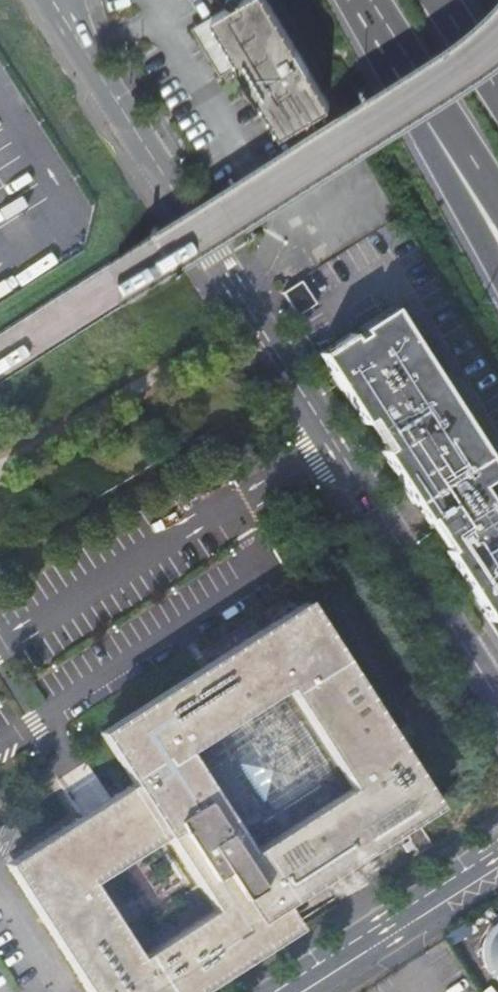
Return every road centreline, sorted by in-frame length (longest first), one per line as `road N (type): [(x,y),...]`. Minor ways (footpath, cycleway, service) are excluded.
road 1 (unclassified): [(62,13),(497,700)]
road 2 (tertiary): [(497,864),(289,991)]
road 3 (motorway): [(432,121),(497,270)]
road 4 (motorway): [(360,0),(432,121)]

